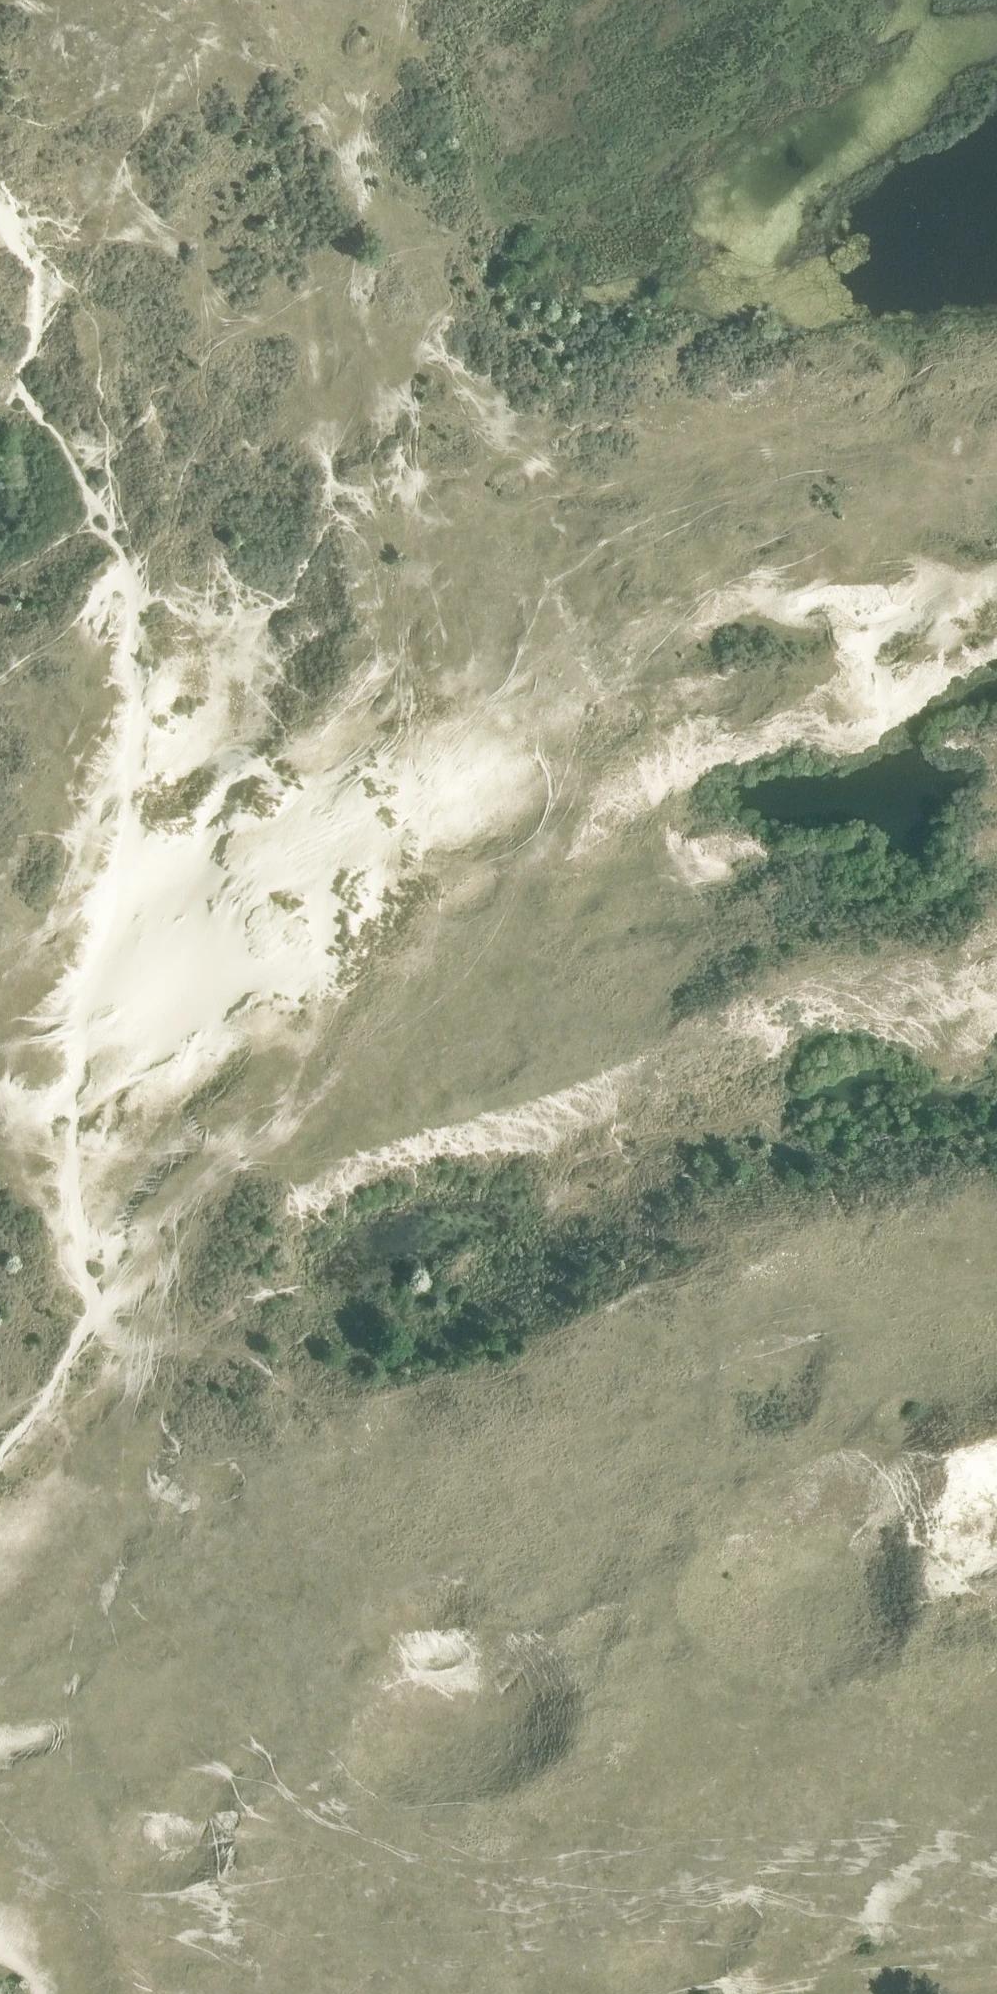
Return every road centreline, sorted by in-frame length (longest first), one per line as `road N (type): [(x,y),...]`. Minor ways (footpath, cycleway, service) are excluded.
road 1 (track): [(247,0),(331,118),(363,178),(377,228),(362,321),(399,493),(395,596),(409,691),(391,818),(320,968),(282,1107),(200,1169),(176,1281),(144,1374)]

